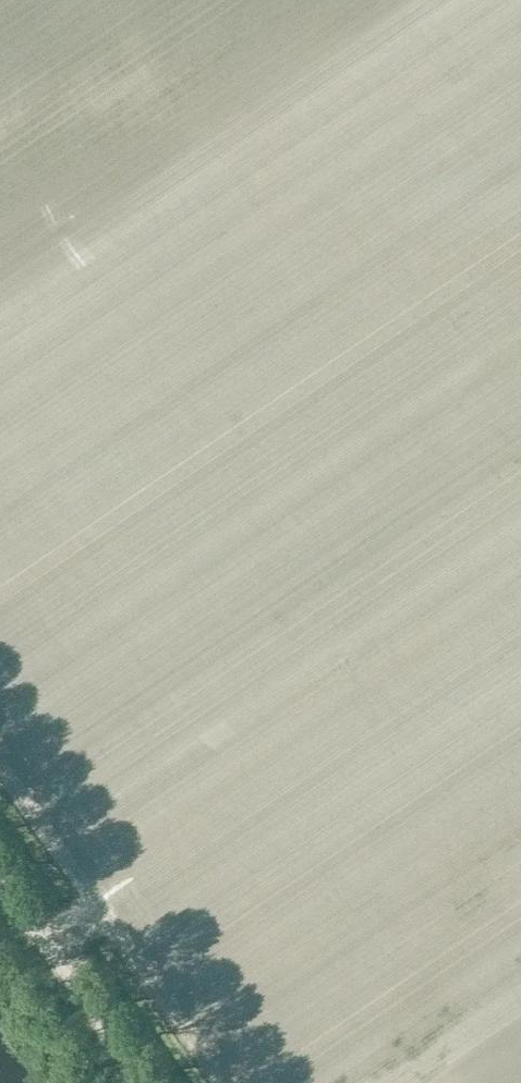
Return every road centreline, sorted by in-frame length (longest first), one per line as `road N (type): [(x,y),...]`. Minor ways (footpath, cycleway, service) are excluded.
road 1 (unclassified): [(144,1082),(0,877)]

